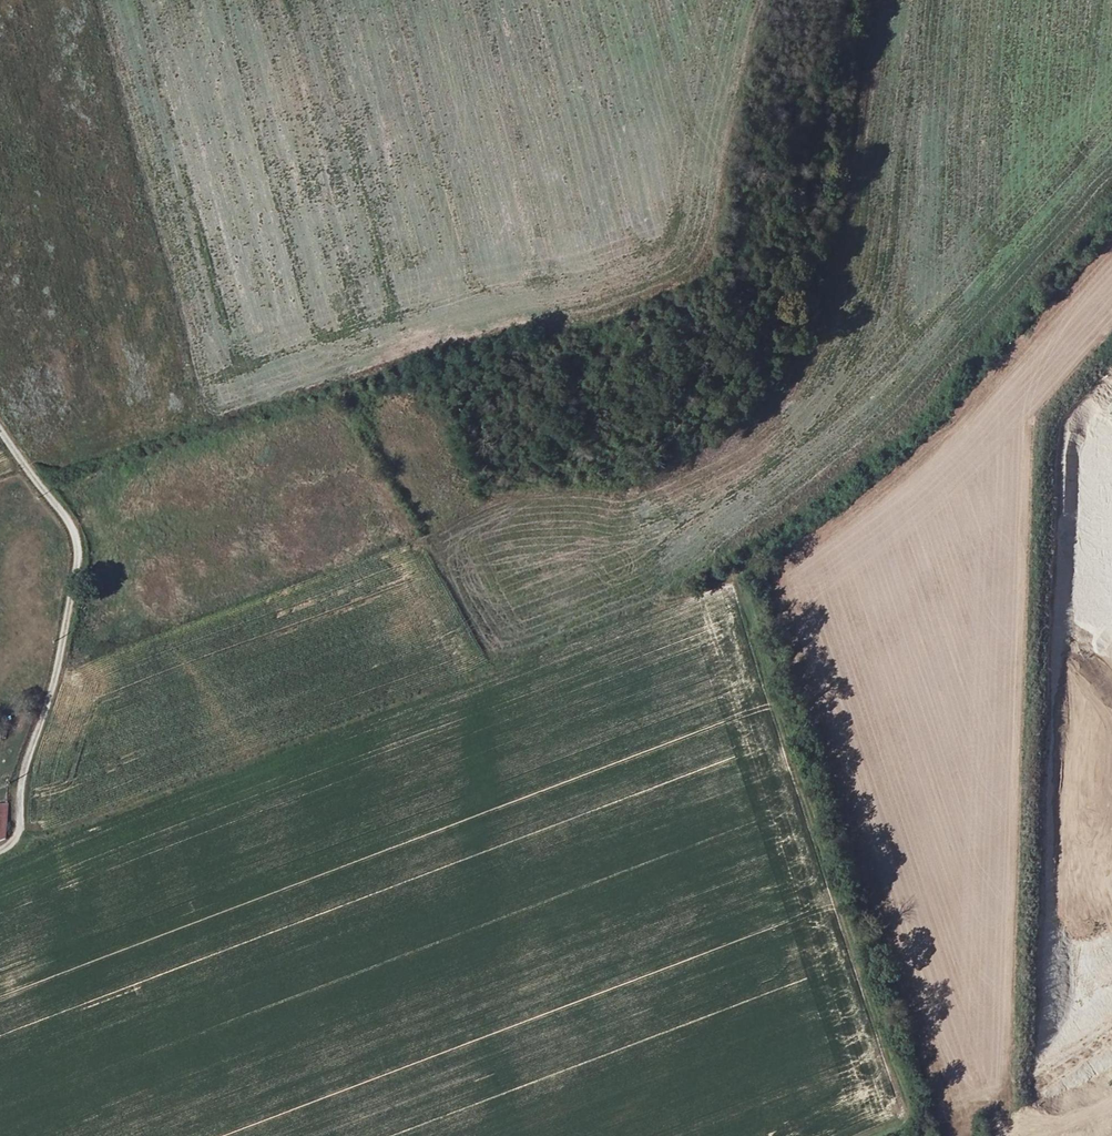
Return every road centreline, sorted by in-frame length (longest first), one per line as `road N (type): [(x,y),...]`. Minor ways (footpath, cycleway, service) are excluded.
road 1 (track): [(0,429),(75,546),(73,591),(27,744),(13,845),(0,850)]

